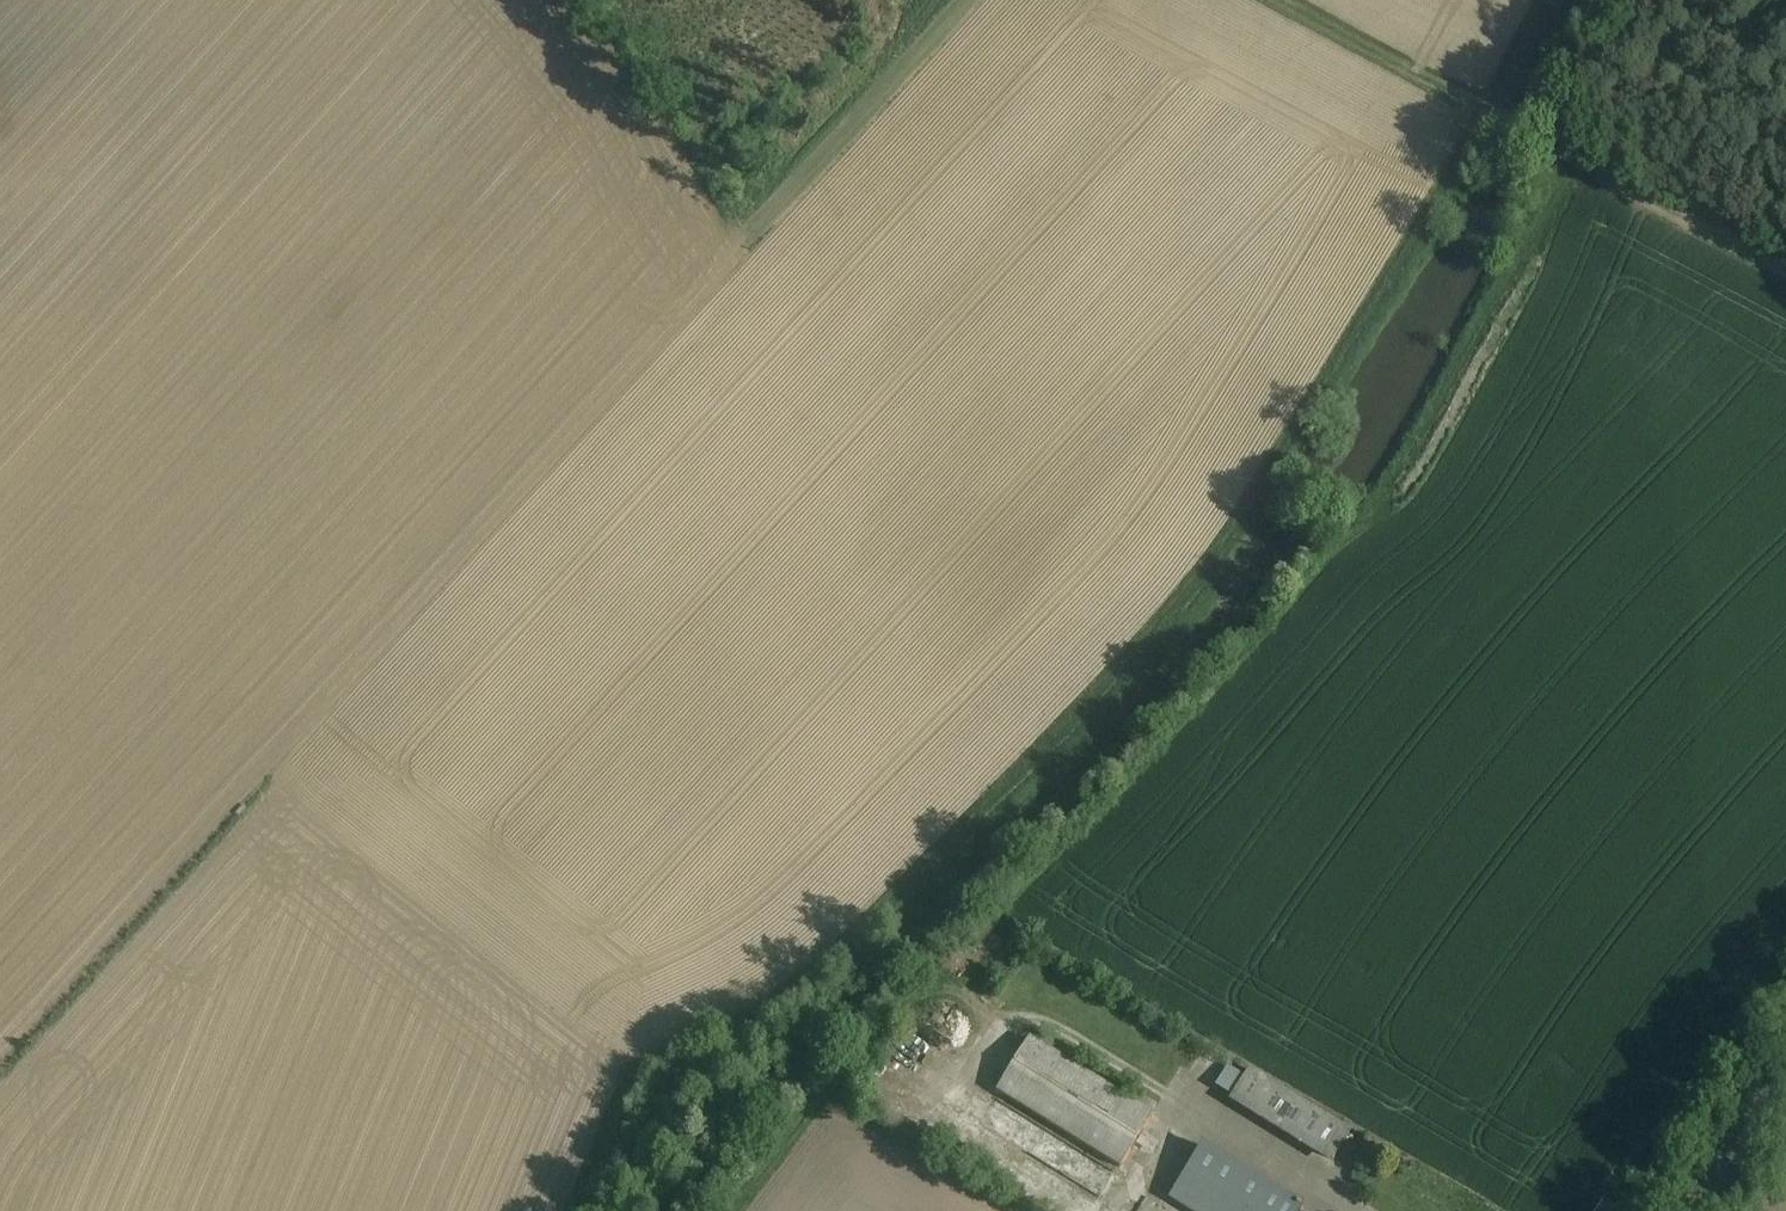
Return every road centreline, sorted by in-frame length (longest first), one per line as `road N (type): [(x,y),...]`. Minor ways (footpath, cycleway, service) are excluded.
road 1 (track): [(1785,252),(1332,0)]
road 2 (track): [(577,0),(727,255)]
road 3 (unclassified): [(1687,1210),(1785,1057)]

